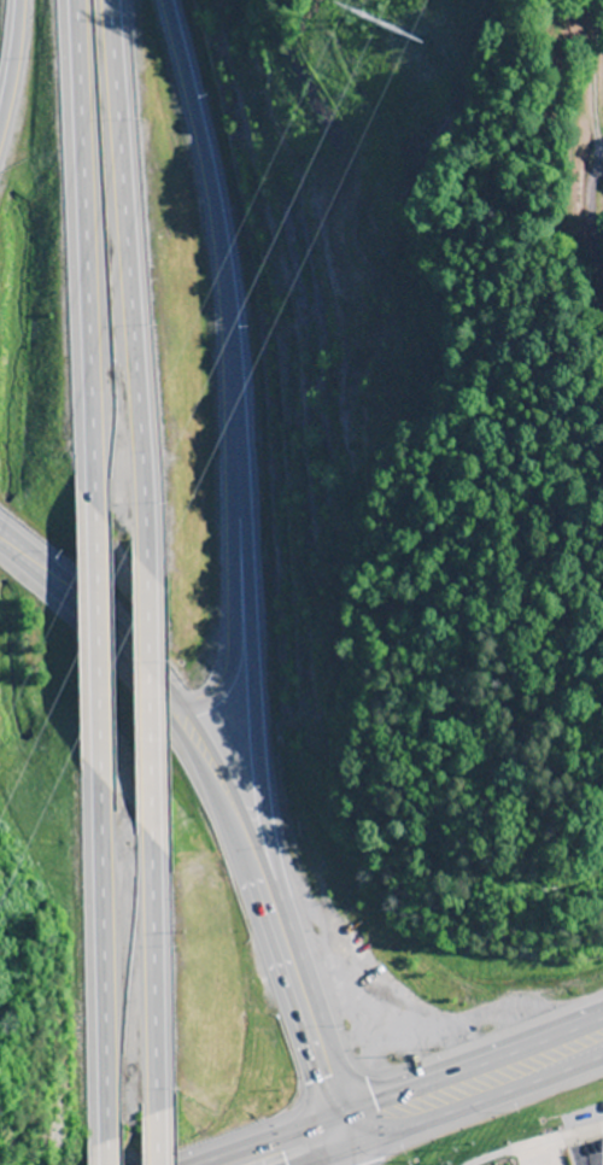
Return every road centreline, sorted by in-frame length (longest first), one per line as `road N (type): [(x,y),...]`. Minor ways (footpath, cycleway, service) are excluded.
road 1 (trunk): [(294,976),(262,804),(226,310),(164,0)]
road 2 (secondary): [(345,1136),(294,976),(217,788),(122,651),(0,541)]
road 3 (trunk): [(142,578),(100,0)]
road 4 (trunk): [(72,0),(94,503)]
road 5 (trunk): [(96,751),(104,1153)]
road 6 (trunk): [(152,1137),(147,802)]
road 7 (primary): [(345,1136),(602,1044)]
road 8 (trunk): [(164,707),(187,713),(211,704),(223,689),(240,486)]
road 9 (trunk): [(94,503),(96,751)]
road 10 (trunk): [(147,802),(142,578)]
road 11 (trunk): [(20,0),(0,128)]

